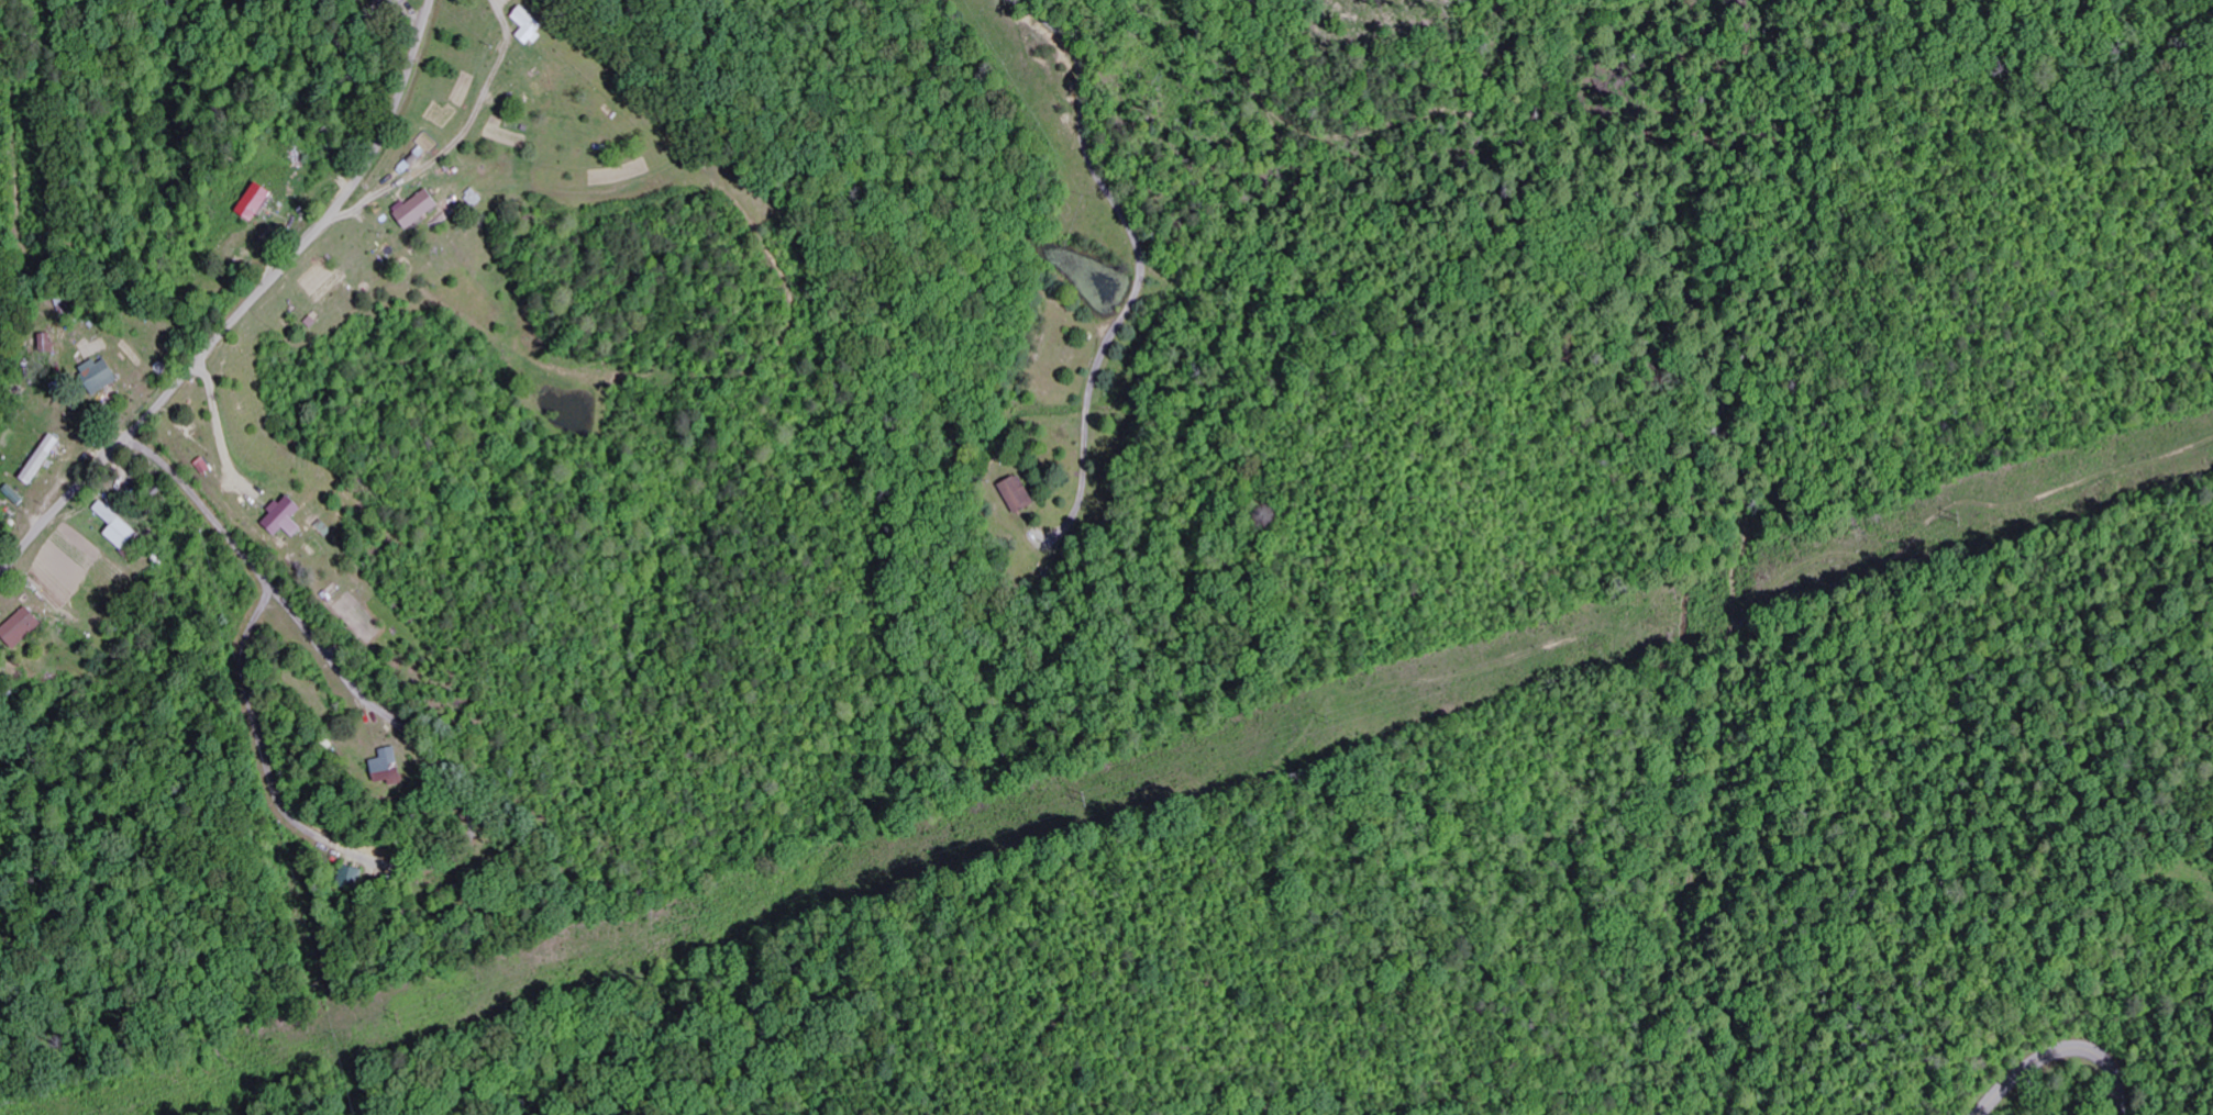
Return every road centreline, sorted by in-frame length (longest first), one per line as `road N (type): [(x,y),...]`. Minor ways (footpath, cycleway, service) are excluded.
road 1 (residential): [(0,575),(122,453),(364,175),(433,0)]
road 2 (residential): [(122,453),(200,471),(239,495),(316,573),(439,726)]
road 3 (secondary): [(2115,1114),(2100,1063),(2070,1051),(2032,1070),(1982,1114)]

